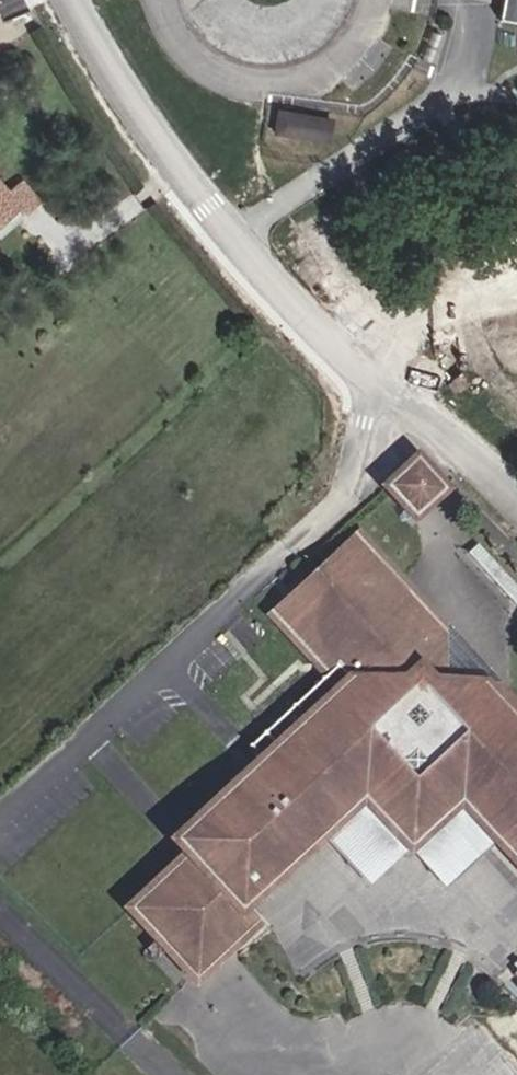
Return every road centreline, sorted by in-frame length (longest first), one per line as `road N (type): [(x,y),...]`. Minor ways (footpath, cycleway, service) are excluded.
road 1 (residential): [(81,0),(207,199),(377,383),(516,517)]
road 2 (residential): [(366,0),(338,40),(309,57),(243,57)]

